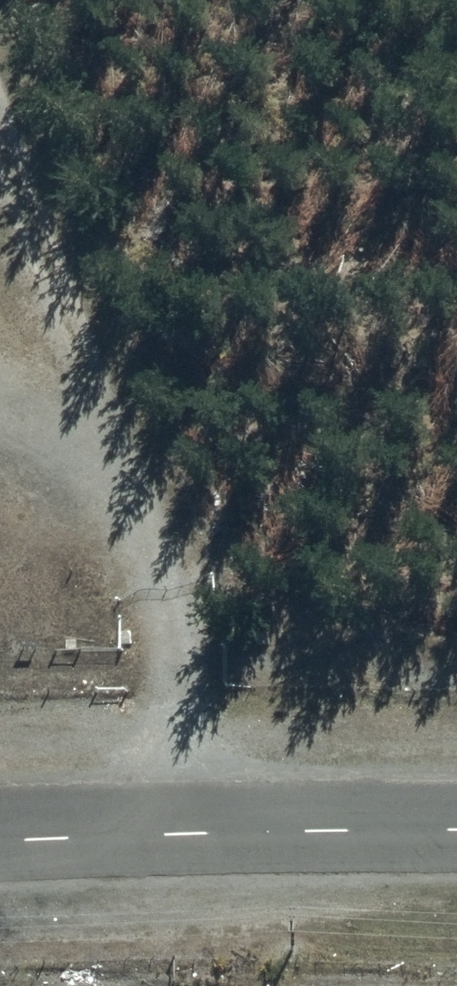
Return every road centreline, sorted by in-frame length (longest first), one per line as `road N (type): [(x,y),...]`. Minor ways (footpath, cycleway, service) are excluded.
road 1 (track): [(195,838),(167,593),(113,468),(0,147)]
road 2 (tertiary): [(456,838),(0,845)]

